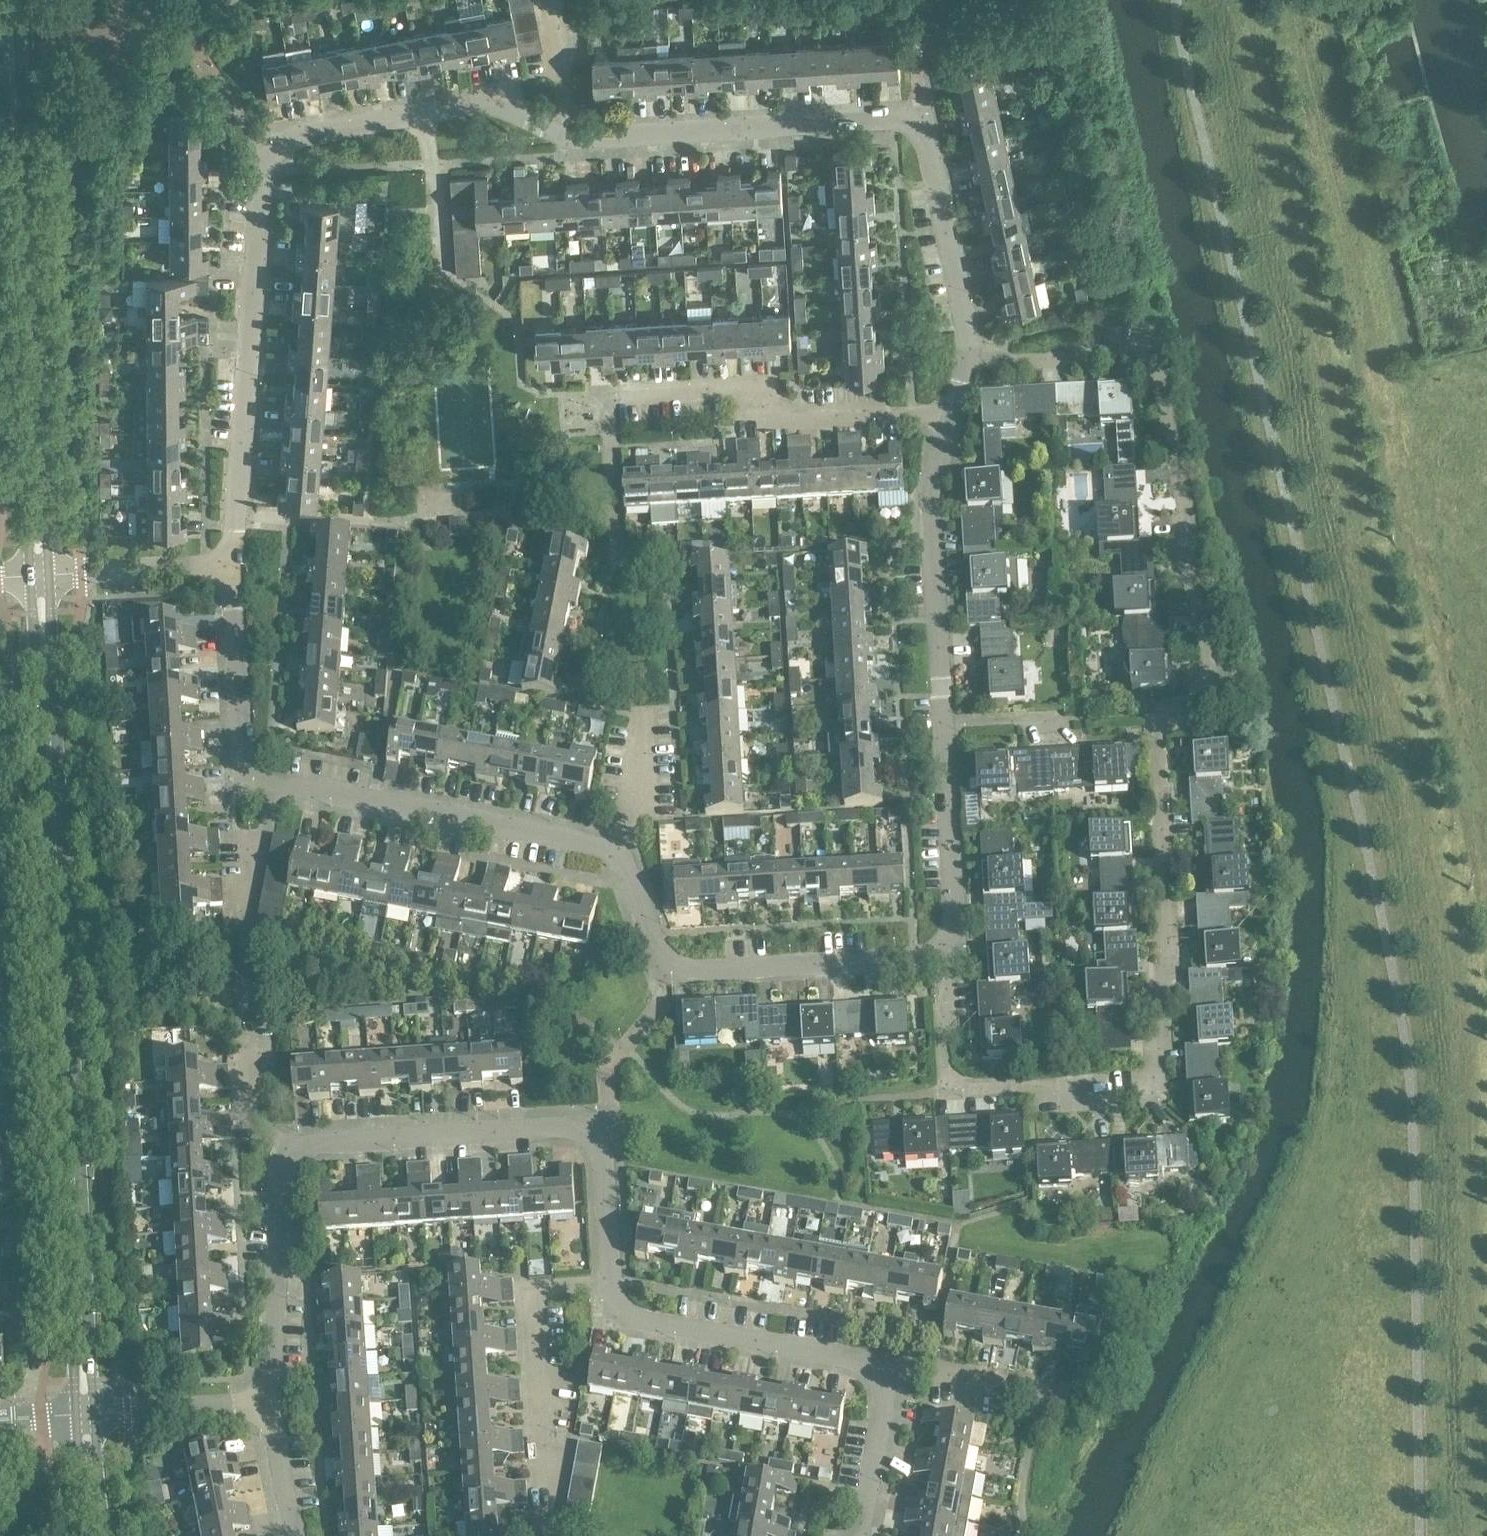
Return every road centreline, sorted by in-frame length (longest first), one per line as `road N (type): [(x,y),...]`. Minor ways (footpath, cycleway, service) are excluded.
road 1 (tertiary): [(86,1413),(42,578)]
road 2 (residential): [(231,569),(265,145),(487,100),(554,133)]
road 3 (residential): [(938,955),(950,976),(956,1091),(1159,1081),(1162,714)]
road 4 (residential): [(554,133),(578,142),(924,123),(973,362)]
road 5 (tertiary): [(42,578),(12,0)]
road 6 (residential): [(1162,714),(1196,699),(1210,679),(1212,653),(1155,363),(1139,355),(973,362)]
road 7 (residential): [(615,1283),(597,1129),(300,1153)]
road 8 (residential): [(617,851),(274,785)]
road 9 (residential): [(956,417),(791,423),(744,393),(630,399)]
road 10 (residential): [(948,724),(933,497),(956,417)]
road 11 (residential): [(891,1373),(637,1319),(622,1313),(615,1283)]
road 12 (residential): [(549,1520),(535,1302),(552,1287),(615,1283)]
road 13 (residential): [(669,970),(914,963),(938,955)]
road 14 (residential): [(300,1153),(285,1186),(269,1405)]
road 15 (residential): [(274,785),(250,781),(231,569)]
road 16 (residential): [(938,955),(956,924),(948,724)]
road 17 (residential): [(948,724),(1162,714)]
road 18 (residential): [(42,578),(231,569)]
road 19 (residential): [(86,1413),(269,1405)]
road 20 (residential): [(1059,1400),(891,1373)]
road 21 (residential): [(857,1535),(891,1373)]
road 22 (residential): [(617,851),(645,807),(642,719)]
road 23 (residential): [(554,133),(566,104),(550,0)]
road 24 (residential): [(300,1153),(253,1119),(248,1043)]
road 25 (residential): [(269,1405),(297,1535)]
road 26 (residential): [(669,970),(617,851)]
road 27 (tertiary): [(97,1535),(86,1413)]

